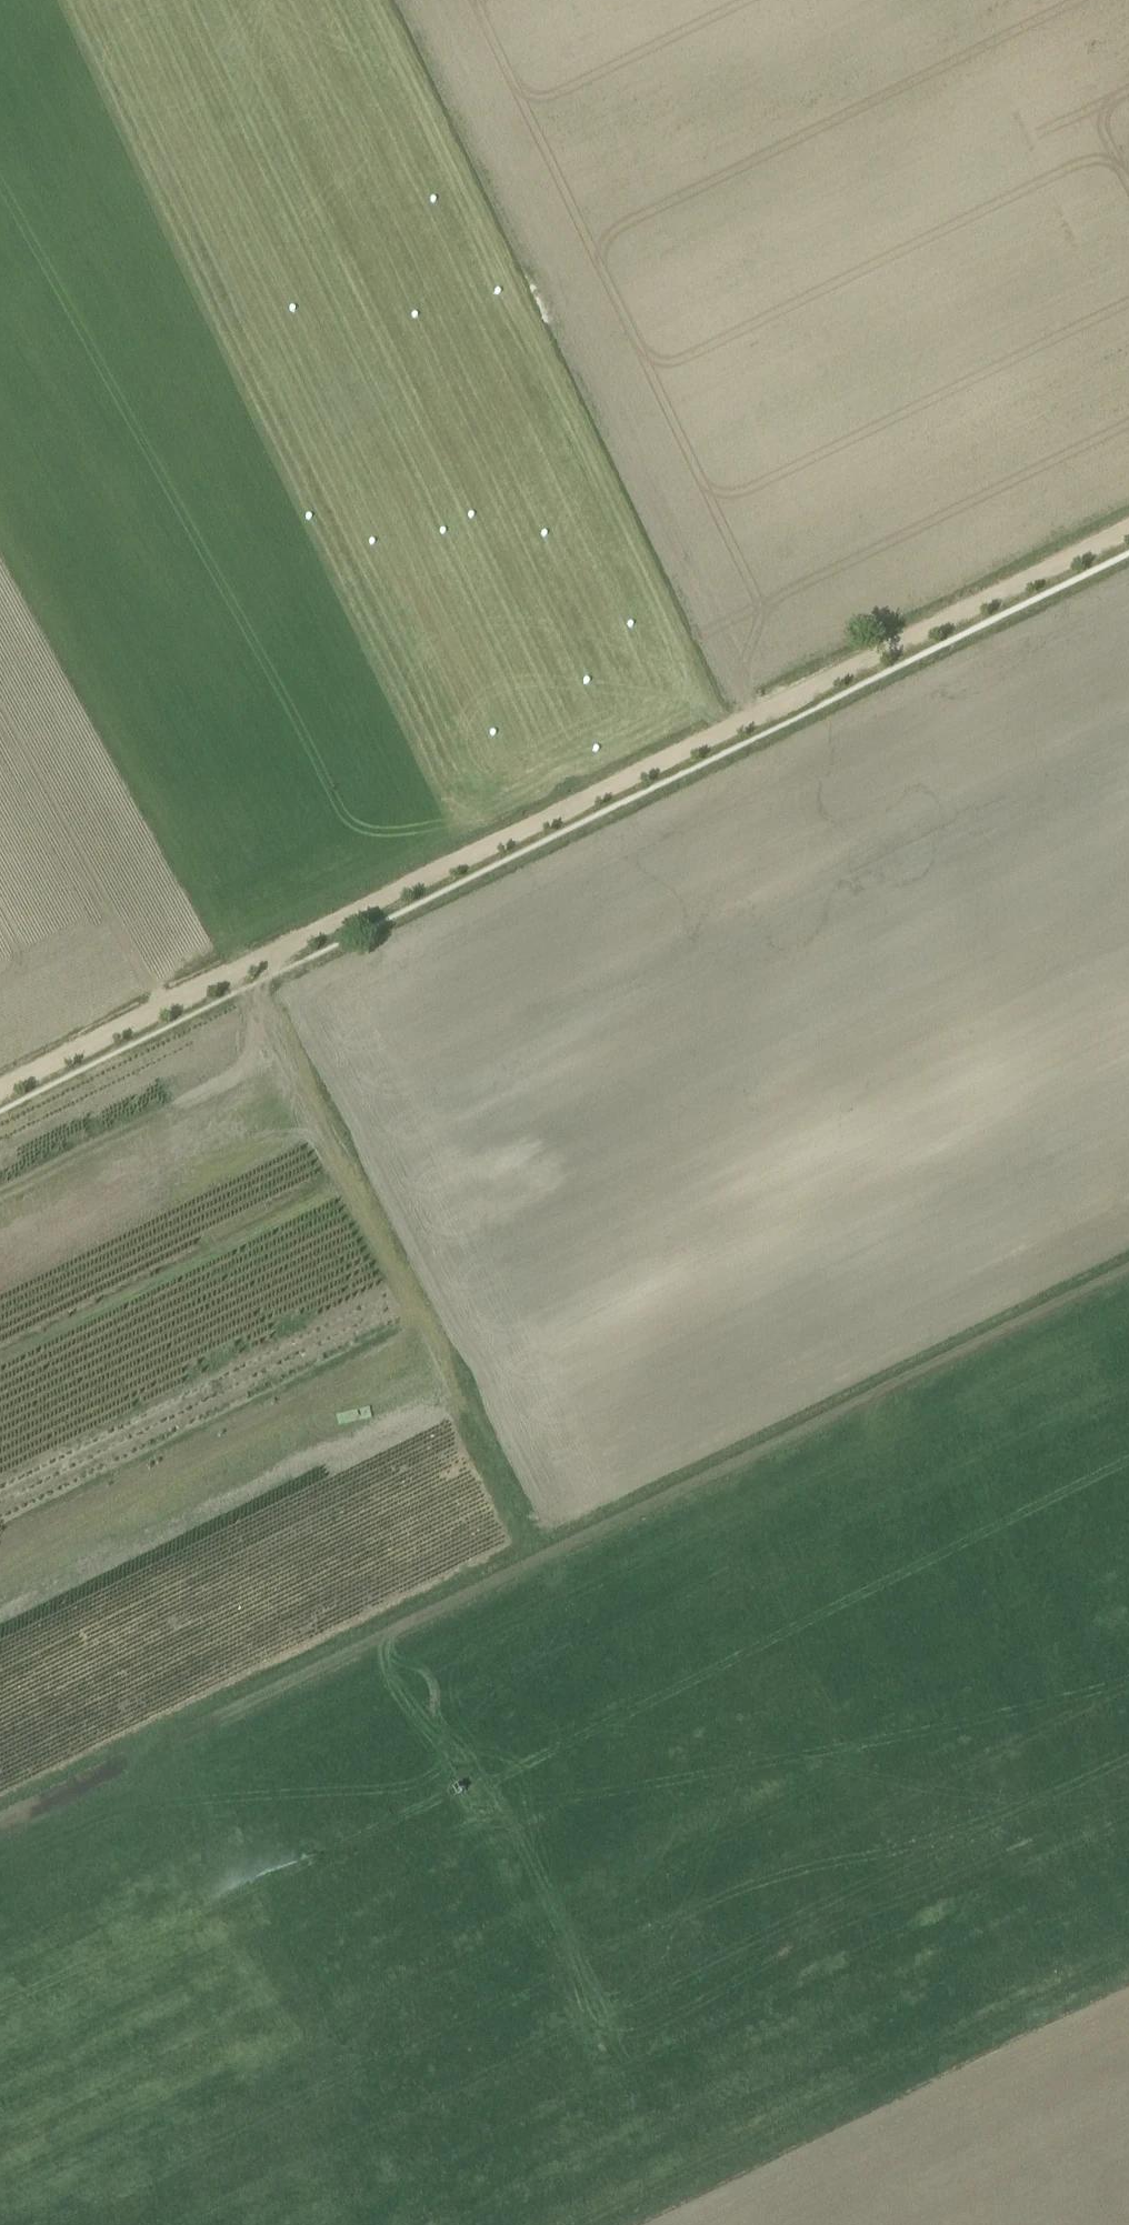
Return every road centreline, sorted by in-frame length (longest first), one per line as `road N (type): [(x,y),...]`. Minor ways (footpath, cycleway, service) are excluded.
road 1 (track): [(1128,539),(0,1096)]

